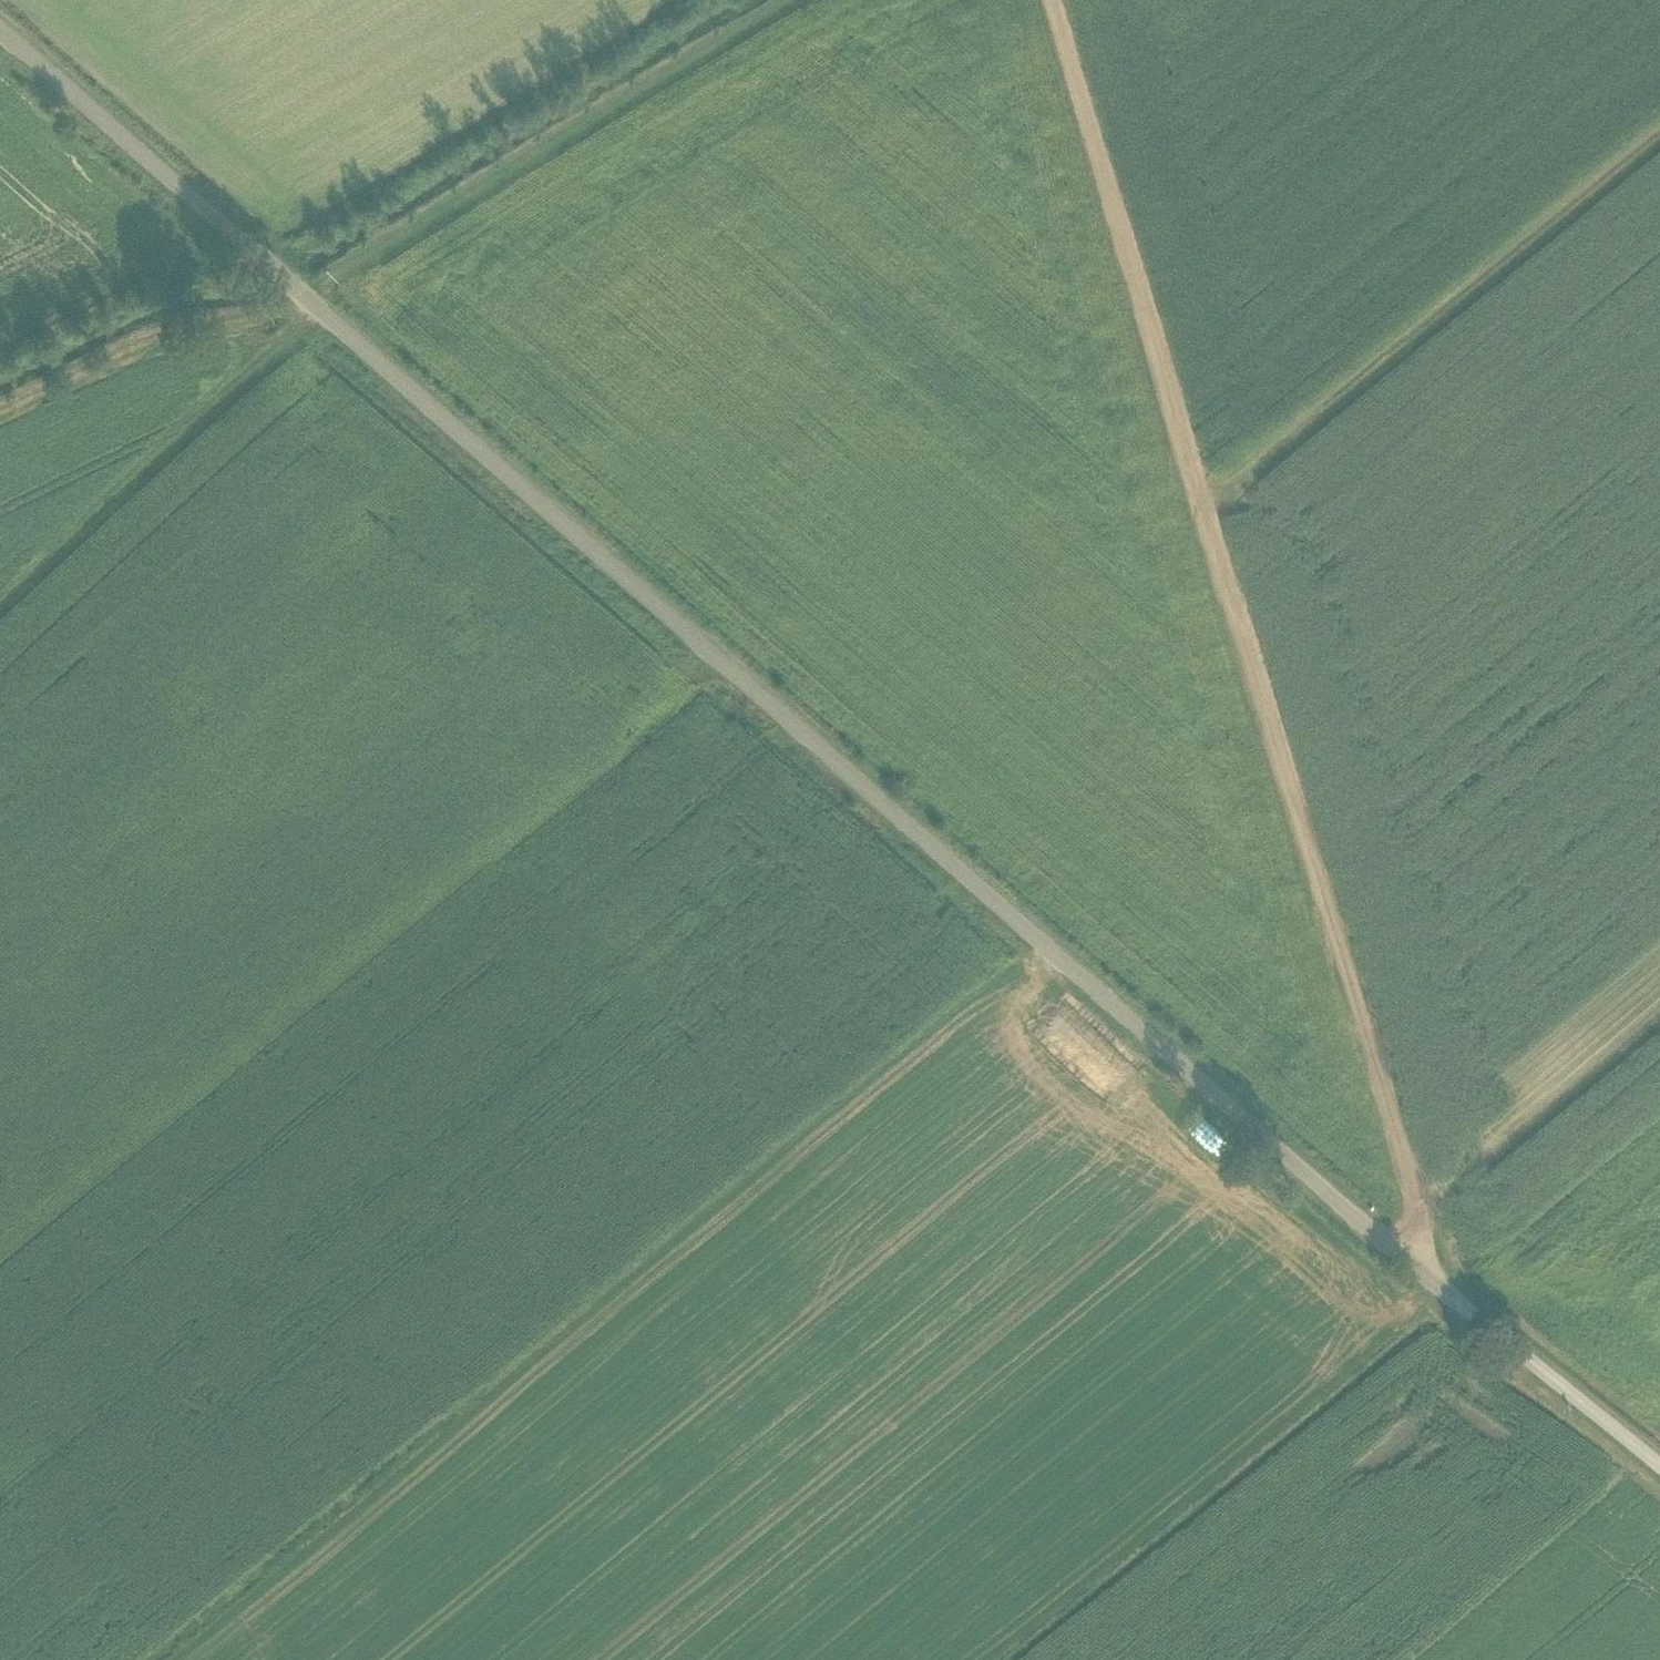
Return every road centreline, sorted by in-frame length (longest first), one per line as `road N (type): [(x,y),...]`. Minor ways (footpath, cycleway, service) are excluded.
road 1 (unclassified): [(1455,1297),(0,29)]
road 2 (track): [(1432,1279),(1054,0)]
road 3 (track): [(1659,1465),(1455,1297)]

